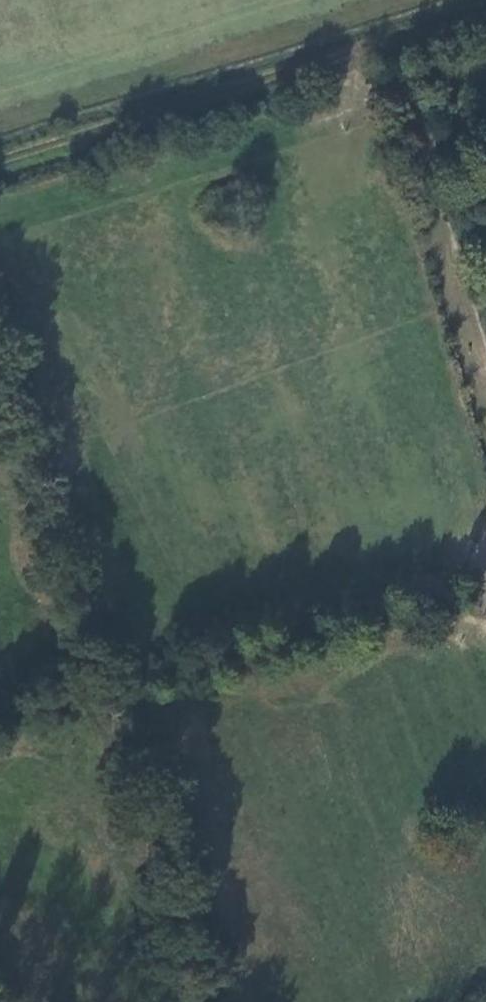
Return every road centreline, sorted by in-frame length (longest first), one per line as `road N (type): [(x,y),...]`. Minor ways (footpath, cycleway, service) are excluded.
road 1 (track): [(485,6),(0,153)]

